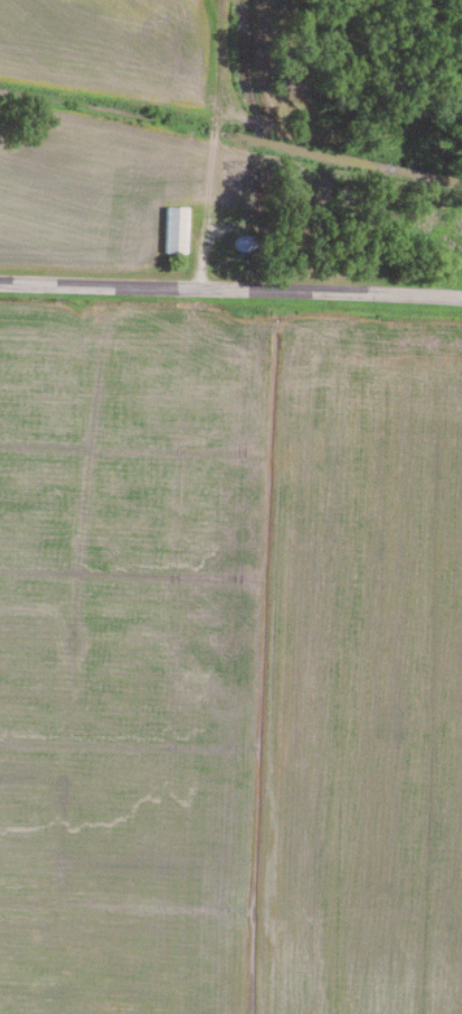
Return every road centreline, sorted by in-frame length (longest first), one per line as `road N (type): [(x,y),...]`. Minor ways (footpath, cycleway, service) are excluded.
road 1 (tertiary): [(461,304),(0,284)]

